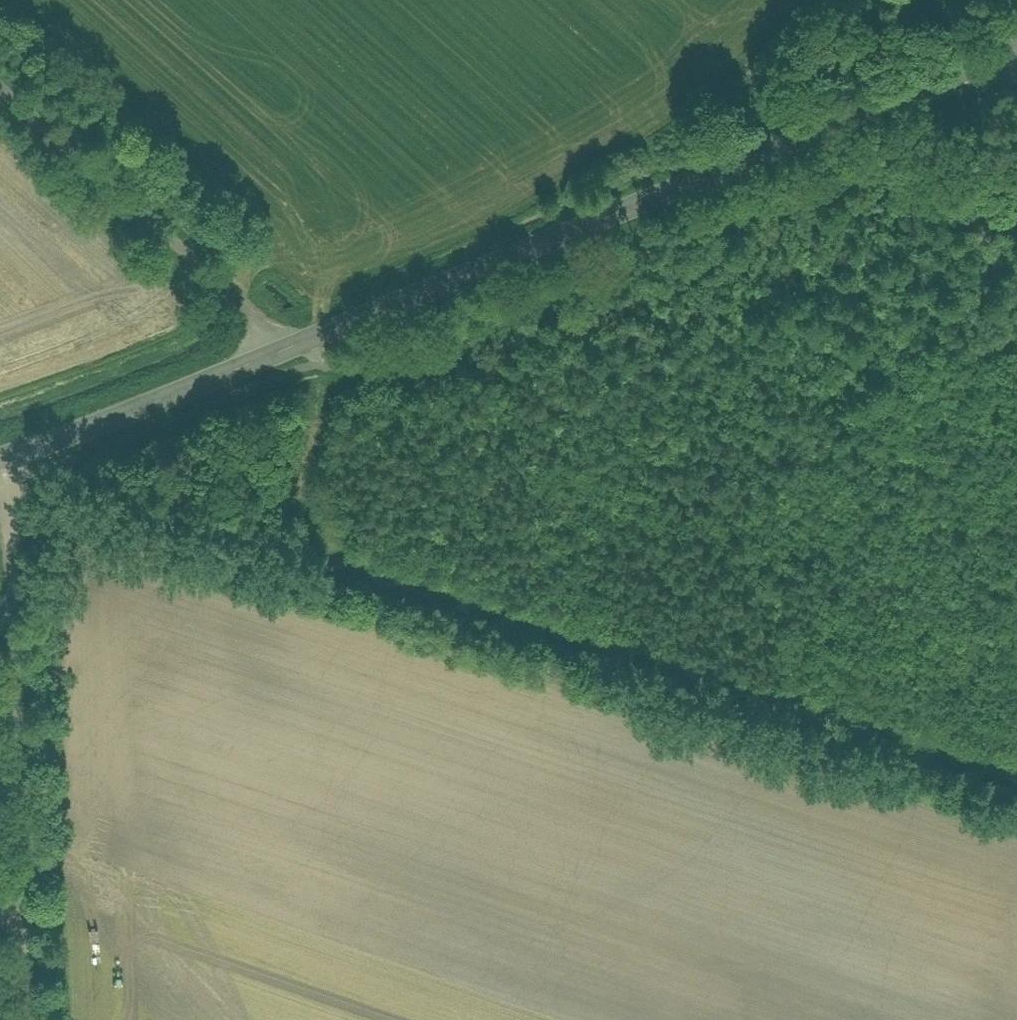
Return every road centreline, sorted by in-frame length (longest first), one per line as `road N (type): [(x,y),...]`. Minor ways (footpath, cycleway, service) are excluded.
road 1 (tertiary): [(281,341),(1016,50)]
road 2 (track): [(55,1019),(39,437)]
road 3 (unclassified): [(281,341),(0,87)]
road 4 (tertiary): [(0,449),(281,341)]

